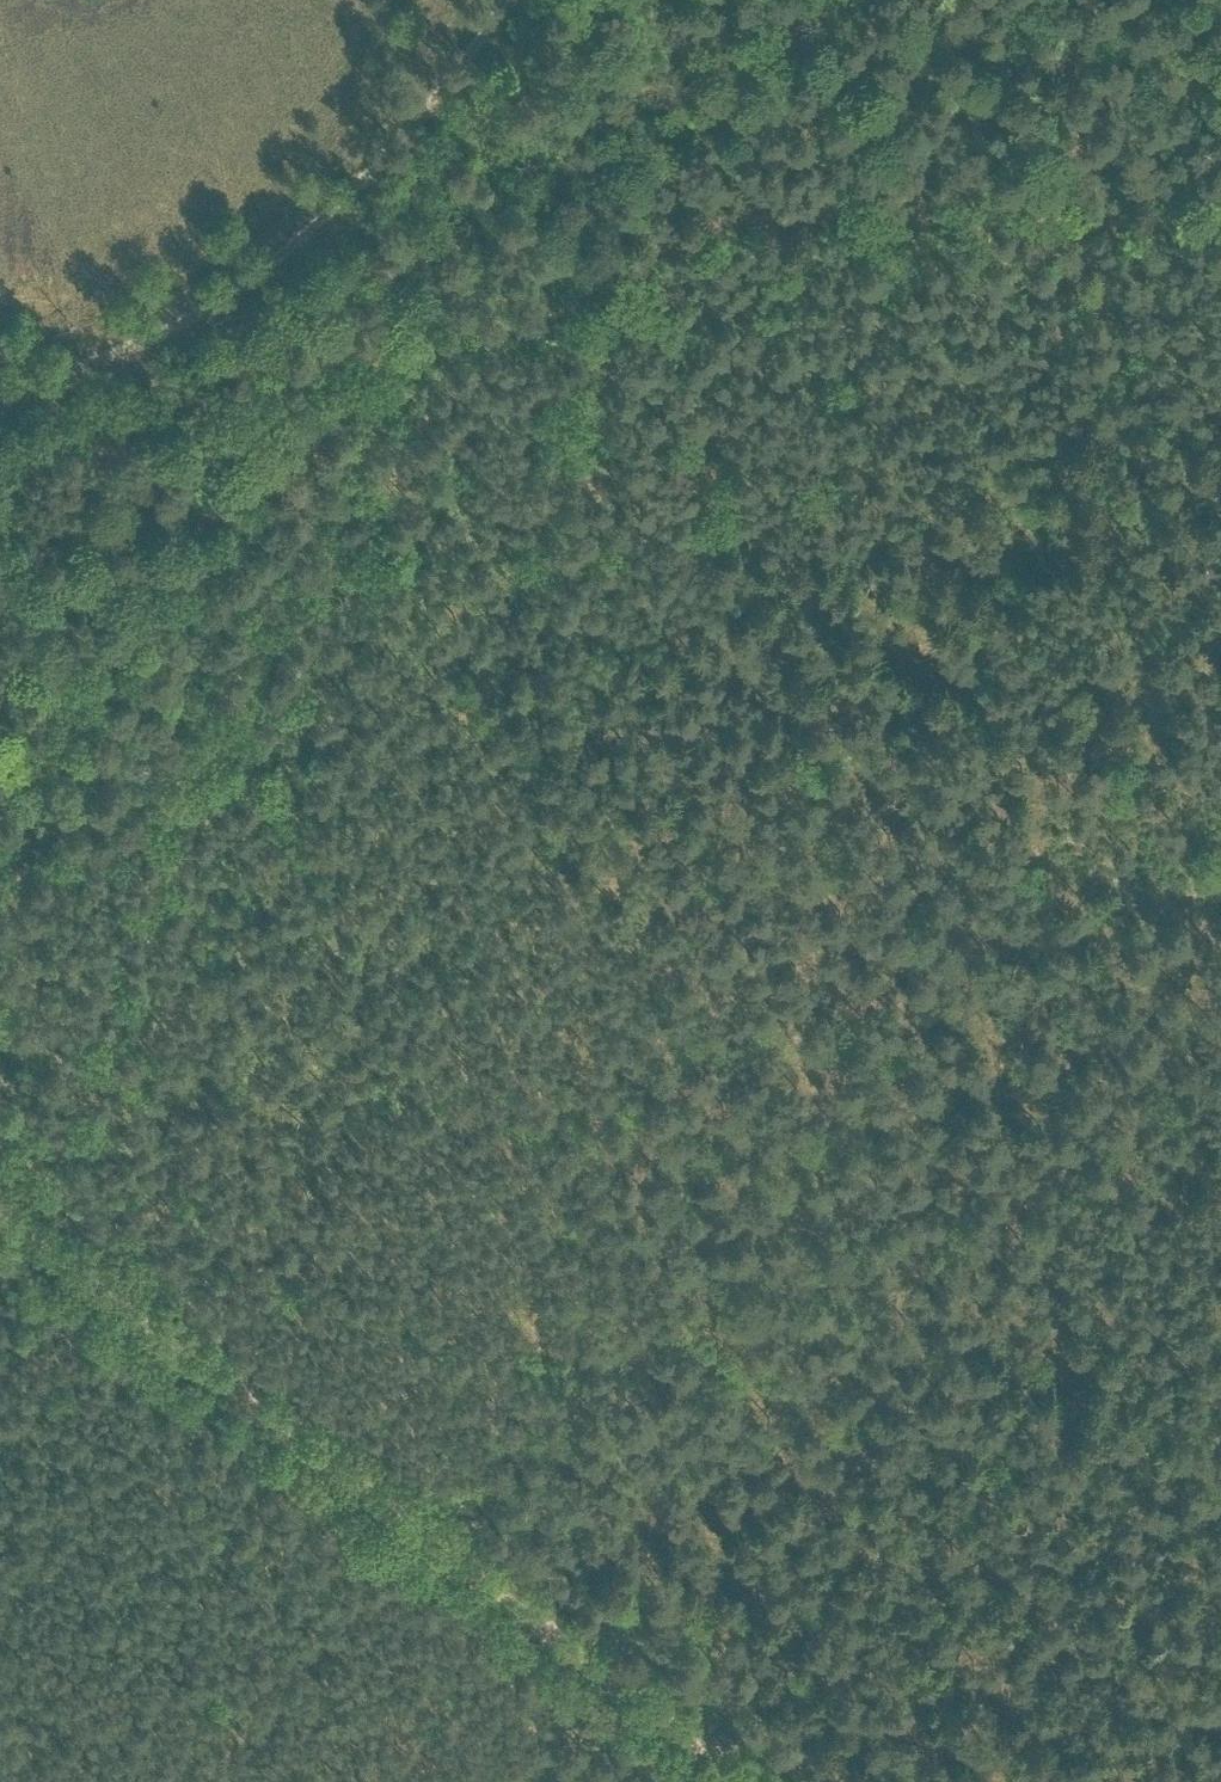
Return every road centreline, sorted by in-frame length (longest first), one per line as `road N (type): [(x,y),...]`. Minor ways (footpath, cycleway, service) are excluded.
road 1 (track): [(314,430),(541,321),(711,213),(744,204),(1220,217)]
road 2 (track): [(0,1216),(752,1781)]
road 3 (track): [(314,430),(198,524),(148,587),(0,850)]
road 4 (track): [(227,294),(353,186),(486,27),(499,0)]
road 5 (track): [(0,383),(143,340),(227,294)]

